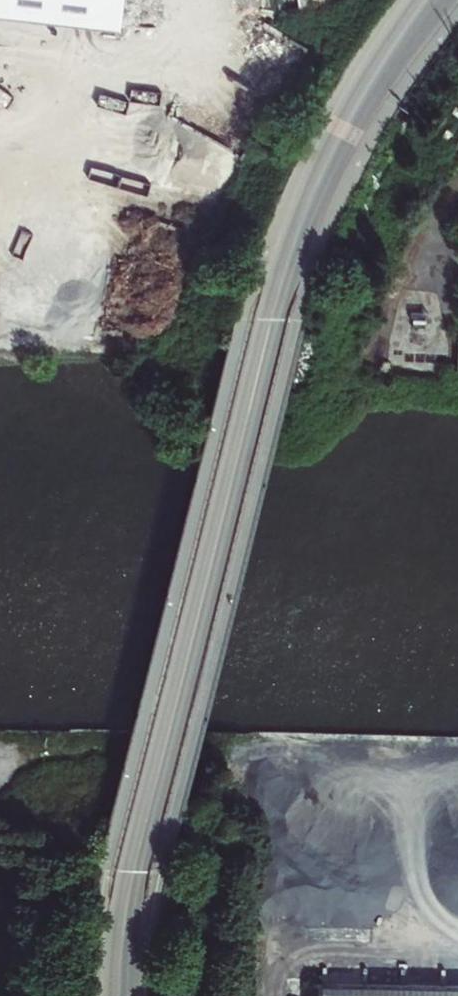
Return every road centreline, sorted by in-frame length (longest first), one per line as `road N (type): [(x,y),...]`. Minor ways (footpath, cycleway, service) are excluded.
road 1 (tertiary): [(425,0),(360,97),(283,266),(133,858),(120,995)]

